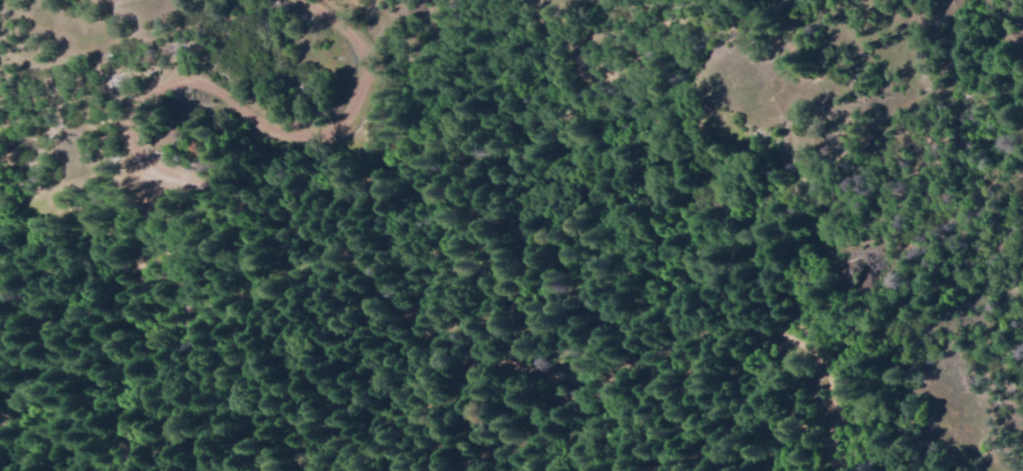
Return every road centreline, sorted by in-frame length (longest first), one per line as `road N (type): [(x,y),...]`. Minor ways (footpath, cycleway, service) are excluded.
road 1 (residential): [(861,470),(802,369),(761,336),(727,322),(659,317),(573,349),(520,356),(467,350),(422,329),(298,220),(157,157),(153,141),(177,113),(180,75),(168,48),(139,28)]

